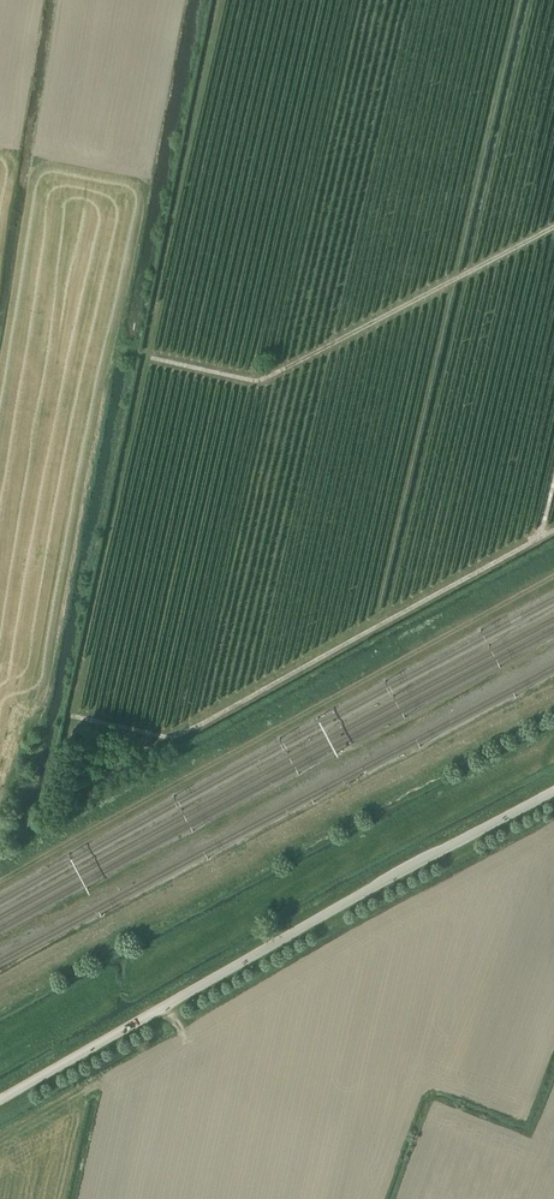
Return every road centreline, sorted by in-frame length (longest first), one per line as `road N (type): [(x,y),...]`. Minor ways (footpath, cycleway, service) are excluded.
road 1 (unclassified): [(0,1100),(553,794)]
road 2 (track): [(553,226),(262,379),(150,359)]

